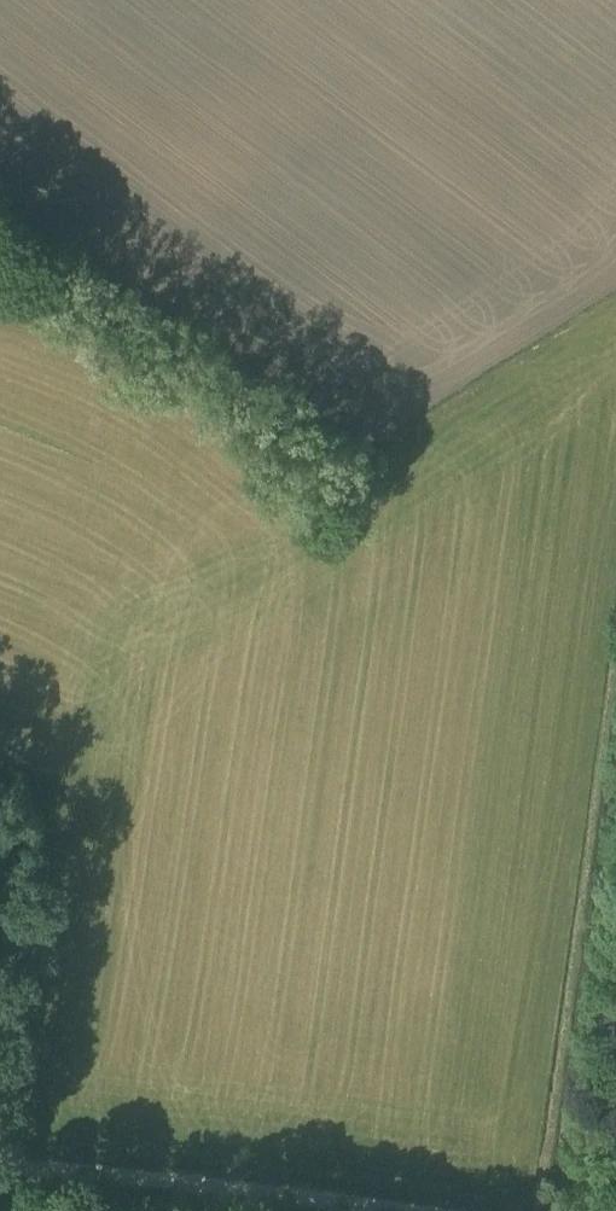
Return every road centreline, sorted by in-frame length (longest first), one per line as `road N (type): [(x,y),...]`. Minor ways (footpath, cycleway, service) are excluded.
road 1 (track): [(368,1210),(0,1167)]

